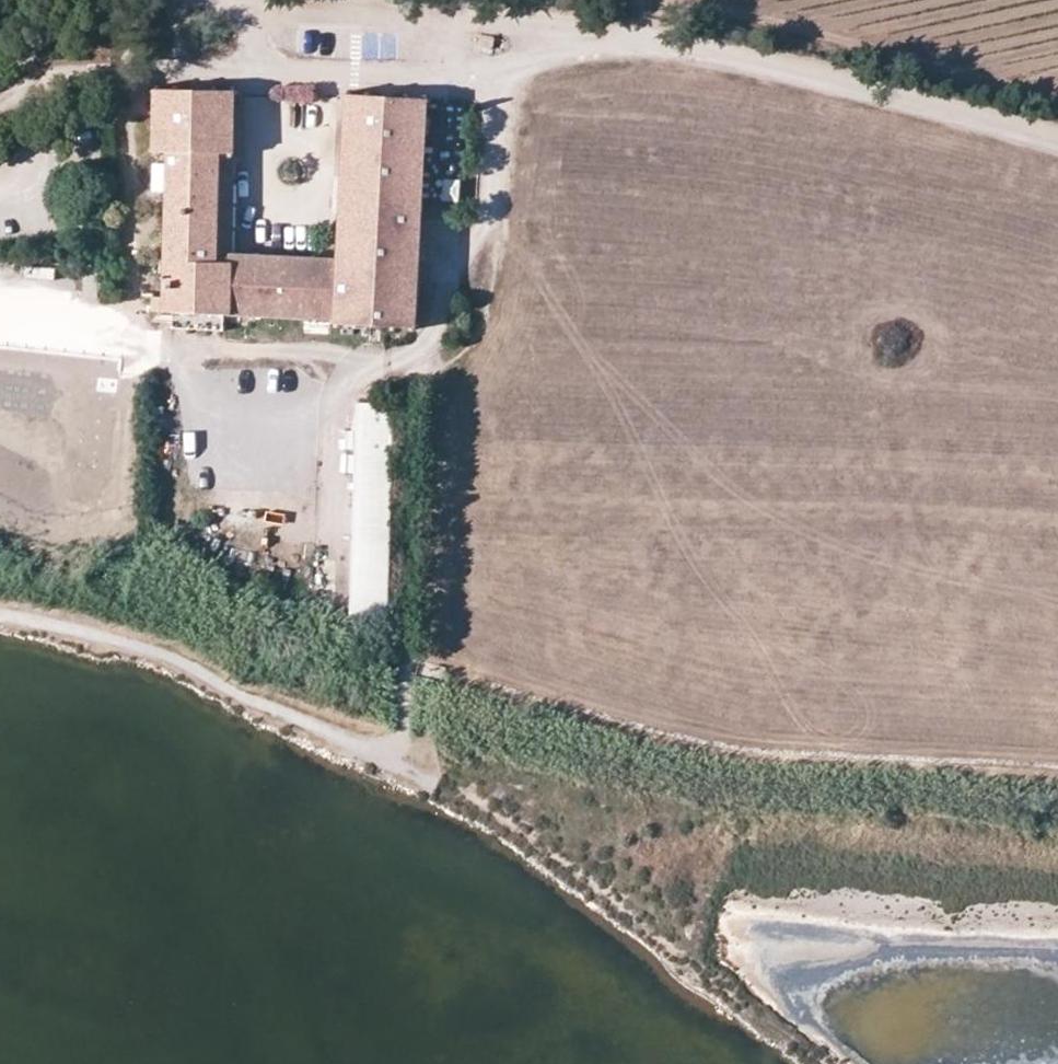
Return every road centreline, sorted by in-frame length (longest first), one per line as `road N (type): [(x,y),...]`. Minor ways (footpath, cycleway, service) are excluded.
road 1 (track): [(441,789),(166,651),(0,615)]
road 2 (unclassified): [(600,40),(705,50),(1057,135)]
road 3 (unclassified): [(600,40),(469,74),(278,68),(258,51),(256,33),(275,13)]
road 4 (unclassified): [(275,13),(397,17),(600,40)]
road 5 (track): [(0,101),(75,78),(268,61)]

